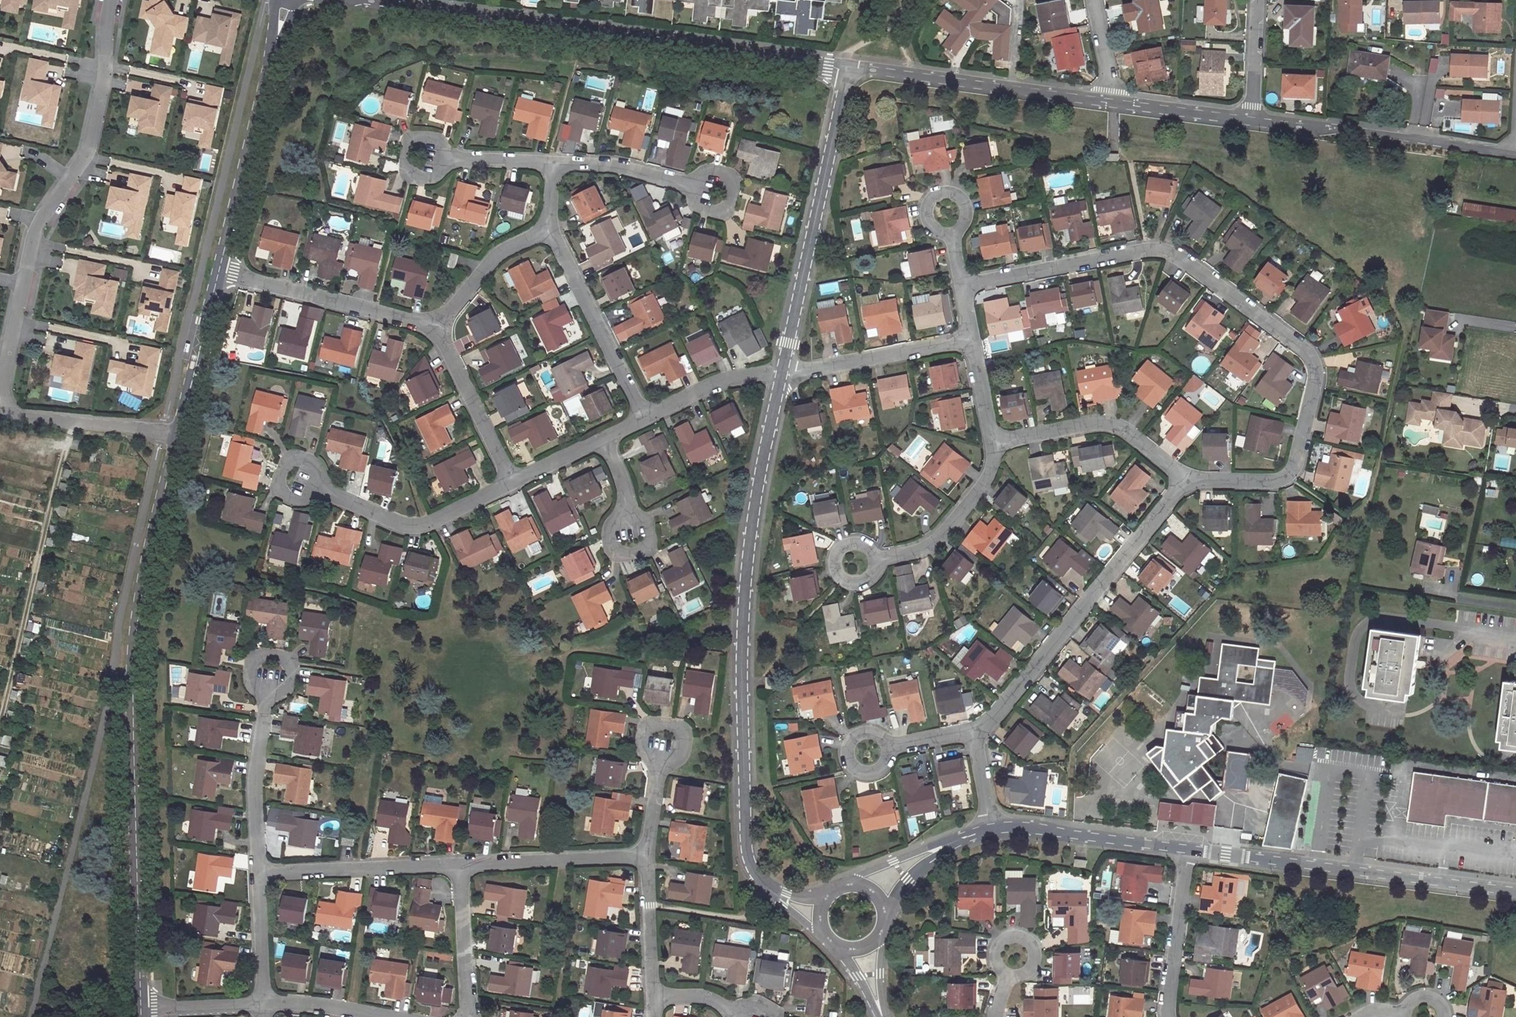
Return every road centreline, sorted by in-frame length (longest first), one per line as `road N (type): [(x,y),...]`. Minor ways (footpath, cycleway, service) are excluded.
road 1 (residential): [(1185,480),(1291,477),(1318,376),(1315,357),(1183,256),(1148,248),(961,284)]
road 2 (residential): [(817,912),(775,894),(747,856),(746,577),(784,372)]
road 3 (tertiary): [(141,1009),(133,646),(177,436)]
road 4 (residential): [(847,65),(355,0)]
road 5 (residential): [(0,391),(33,233),(89,151),(110,0)]
road 6 (residential): [(974,732),(1006,708),(1185,480)]
road 7 (residential): [(1515,893),(1188,850)]
road 8 (residential): [(784,372),(847,65)]
road 9 (track): [(0,724),(73,421)]
road 10 (tertiary): [(219,270),(287,0)]
road 11 (residential): [(1113,103),(847,65)]
road 12 (residential): [(1515,157),(1259,121)]
road 13 (residential): [(305,482),(403,529),(430,526),(512,483)]
road 14 (residential): [(219,270),(434,326)]
road 15 (residential): [(994,443),(1096,424),(1132,431),(1185,480)]
road 16 (residential): [(550,232),(643,417)]
road 17 (residential): [(259,874),(460,869)]
road 18 (residential): [(1188,850),(992,830)]
road 19 (residential): [(784,372),(971,340)]
road 20 (residential): [(460,869),(645,855)]
road 21 (residential): [(874,561),(913,555),(949,530),(992,473),(994,443)]
road 22 (unclassified): [(0,414),(177,436)]
road 23 (residential): [(434,326),(512,483)]
road 24 (residential): [(721,197),(636,172),(550,164)]
road 25 (tertiary): [(177,436),(219,270)]
road 26 (residential): [(1188,850),(1170,1016)]
road 27 (residential): [(265,710),(255,776),(259,874)]
road 28 (residential): [(434,326),(503,249),(550,232)]
road 29 (residential): [(643,417),(732,381),(784,372)]
road 30 (residential): [(472,1016),(460,869)]
road 31 (residential): [(1259,121),(1113,103)]
road 32 (residential): [(645,855),(653,998)]
road 33 (residential): [(259,874),(262,1006)]
road 34 (residential): [(550,164),(422,163)]
road 35 (residential): [(265,710),(286,691),(293,665),(253,659),(252,689)]
road 36 (residential): [(658,778),(678,759),(685,734),(645,728),(645,757)]
road 37 (residential): [(141,1009),(262,1006)]
road 38 (residential): [(1259,121),(1262,0)]

